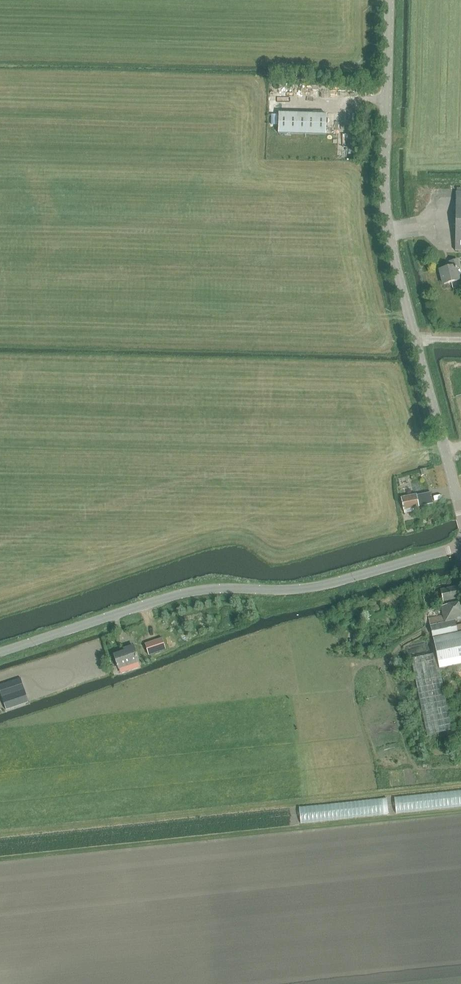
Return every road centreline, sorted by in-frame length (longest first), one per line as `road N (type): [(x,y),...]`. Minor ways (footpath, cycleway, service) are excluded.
road 1 (tertiary): [(460,509),(390,233),(389,0)]
road 2 (unclassified): [(0,652),(179,594),(315,587),(460,547)]

